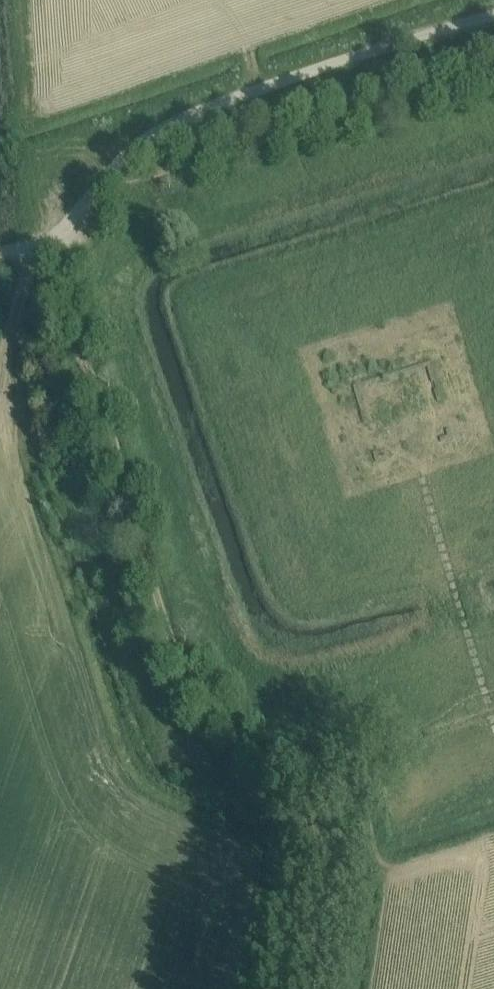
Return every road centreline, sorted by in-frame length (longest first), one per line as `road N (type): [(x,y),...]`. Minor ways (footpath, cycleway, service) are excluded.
road 1 (track): [(308,812),(198,695),(162,638),(48,242)]
road 2 (unclassified): [(0,253),(53,238),(123,159),(181,120),(493,17)]
road 3 (track): [(301,988),(322,880),(308,812)]

